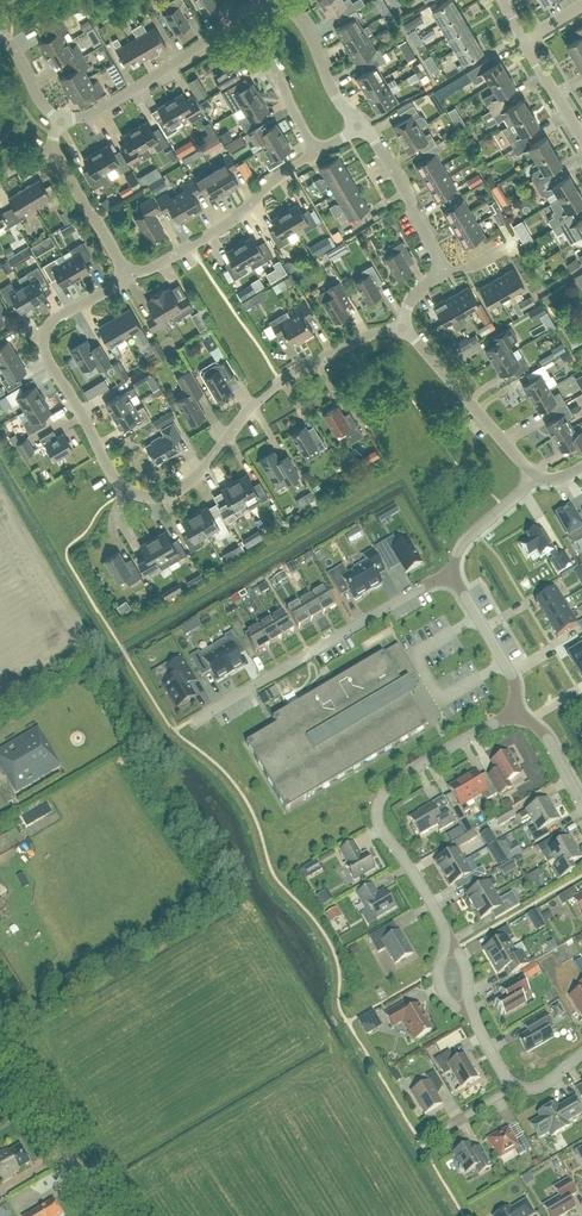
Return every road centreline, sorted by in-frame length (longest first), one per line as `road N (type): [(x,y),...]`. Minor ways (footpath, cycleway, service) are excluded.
road 1 (residential): [(398,319),(278,380),(246,409),(204,469),(153,497),(109,473),(43,345),(57,316),(126,278)]
road 2 (residential): [(447,940),(381,830),(380,803),(419,767),(515,718)]
road 3 (residential): [(451,572),(198,719)]
road 4 (residential): [(261,0),(146,83),(77,119),(58,117)]
road 5 (residential): [(126,278),(192,246),(314,153)]
road 6 (residential): [(533,481),(398,319)]
road 7 (tertiary): [(113,1215),(0,1064)]
road 8 (residential): [(439,270),(372,135),(358,128)]
road 9 (residential): [(515,718),(515,683),(451,572)]
road 10 (residential): [(358,128),(334,97),(301,18),(281,0)]
road 11 (residential): [(126,278),(54,145)]
road 12 (residential): [(451,572),(466,539),(533,481)]

